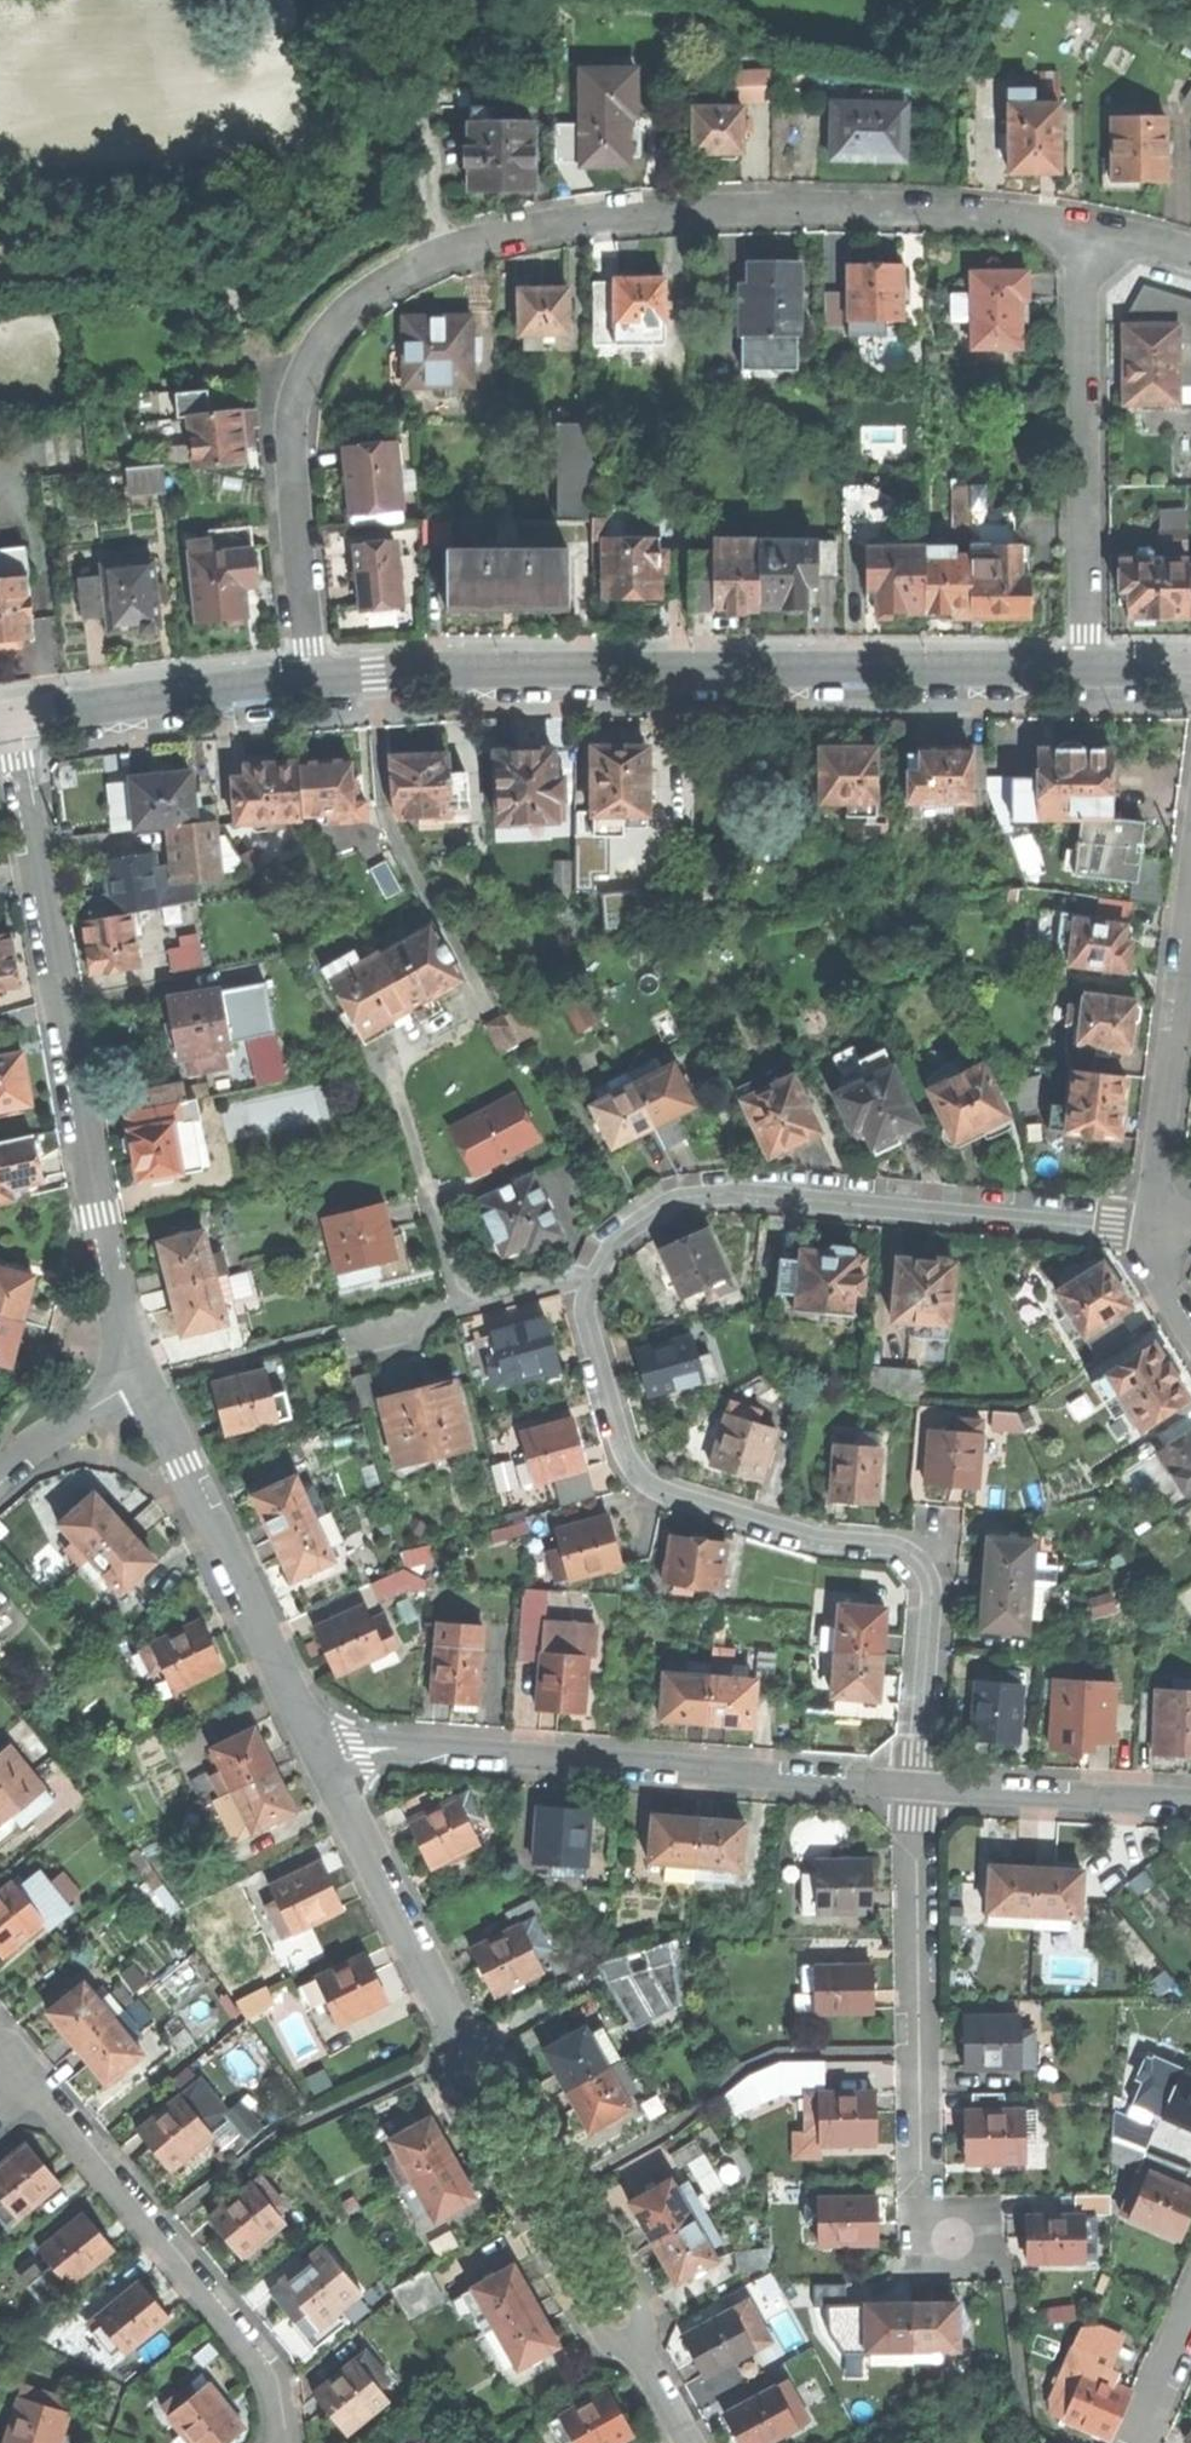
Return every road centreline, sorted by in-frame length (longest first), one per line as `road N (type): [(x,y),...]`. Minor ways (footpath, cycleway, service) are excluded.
road 1 (residential): [(309,680),(291,425),(310,363),(347,309),(400,272),(497,235),(692,212),(924,210),(1079,225)]
road 2 (secondary): [(309,680),(486,670),(1092,671)]
road 3 (residential): [(584,1272),(583,1312),(622,1454),(657,1492),(805,1538),(920,1556),(930,1582),(915,1787)]
road 4 (residential): [(14,720),(94,1216),(129,1376)]
road 5 (residential): [(915,1787),(318,1747)]
road 6 (residential): [(1140,1242),(1110,1226),(737,1191),(674,1201),(623,1227),(584,1272)]
road 7 (residential): [(0,2082),(41,2098),(259,2368),(277,2442)]
road 8 (residential): [(954,2237),(922,2205),(915,1787)]
road 9 (residential): [(1079,225),(1092,671)]
road 10 (residential): [(318,1747),(182,1466),(129,1376)]
road 11 (residential): [(452,2015),(446,2058),(604,2342),(639,2352)]
road 12 (residential): [(639,2352),(640,2309),(486,2041),(452,2015)]
road 13 (residential): [(1190,889),(1140,1242)]
road 14 (residential): [(452,2015),(318,1747)]
road 15 (secondary): [(14,720),(309,680)]
road 16 (residential): [(1190,1800),(915,1787)]
road 17 (residential): [(584,1272),(458,1303),(427,1190)]
road 18 (residential): [(0,1482),(129,1376)]
road 19 (residential): [(1135,2442),(1190,2321)]

